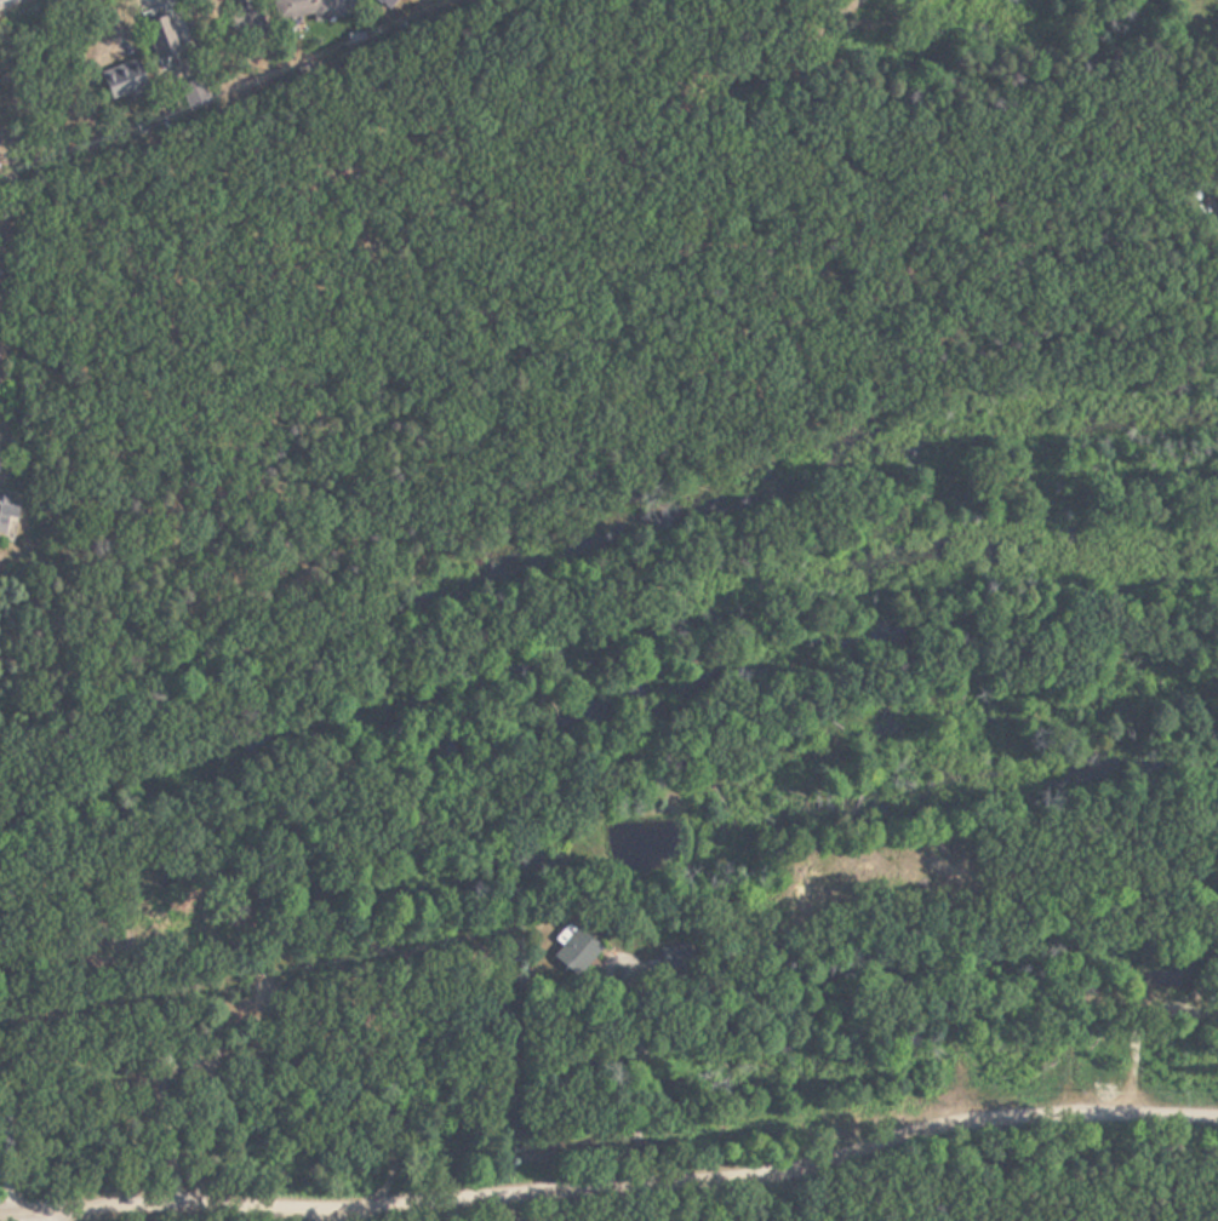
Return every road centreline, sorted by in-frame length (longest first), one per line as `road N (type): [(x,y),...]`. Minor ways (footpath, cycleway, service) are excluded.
road 1 (residential): [(0,1206),(179,1193),(327,1205),(425,1199),(757,1173),(976,1124),(1092,1112),(1217,1112)]

